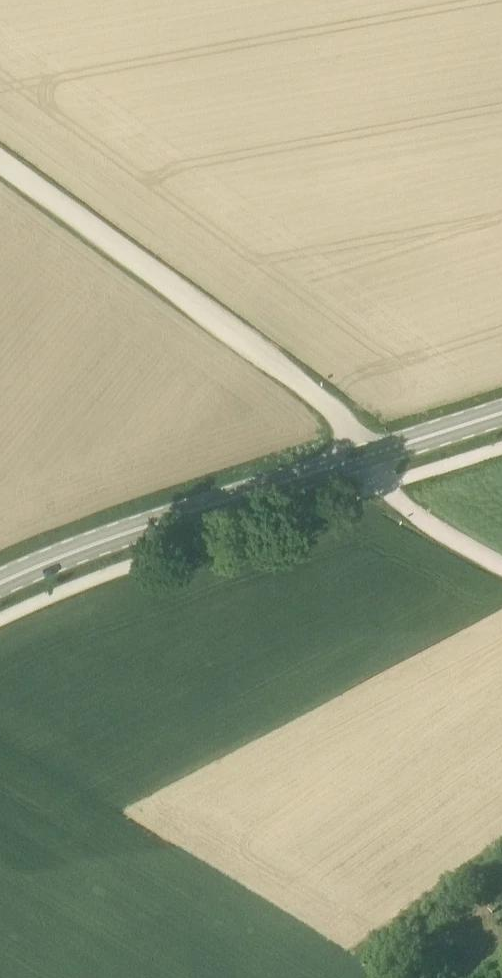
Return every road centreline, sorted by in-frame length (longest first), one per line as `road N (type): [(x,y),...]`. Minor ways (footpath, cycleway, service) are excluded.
road 1 (track): [(0,169),(336,413),(416,521),(501,573)]
road 2 (tertiary): [(0,585),(174,516),(501,414)]

